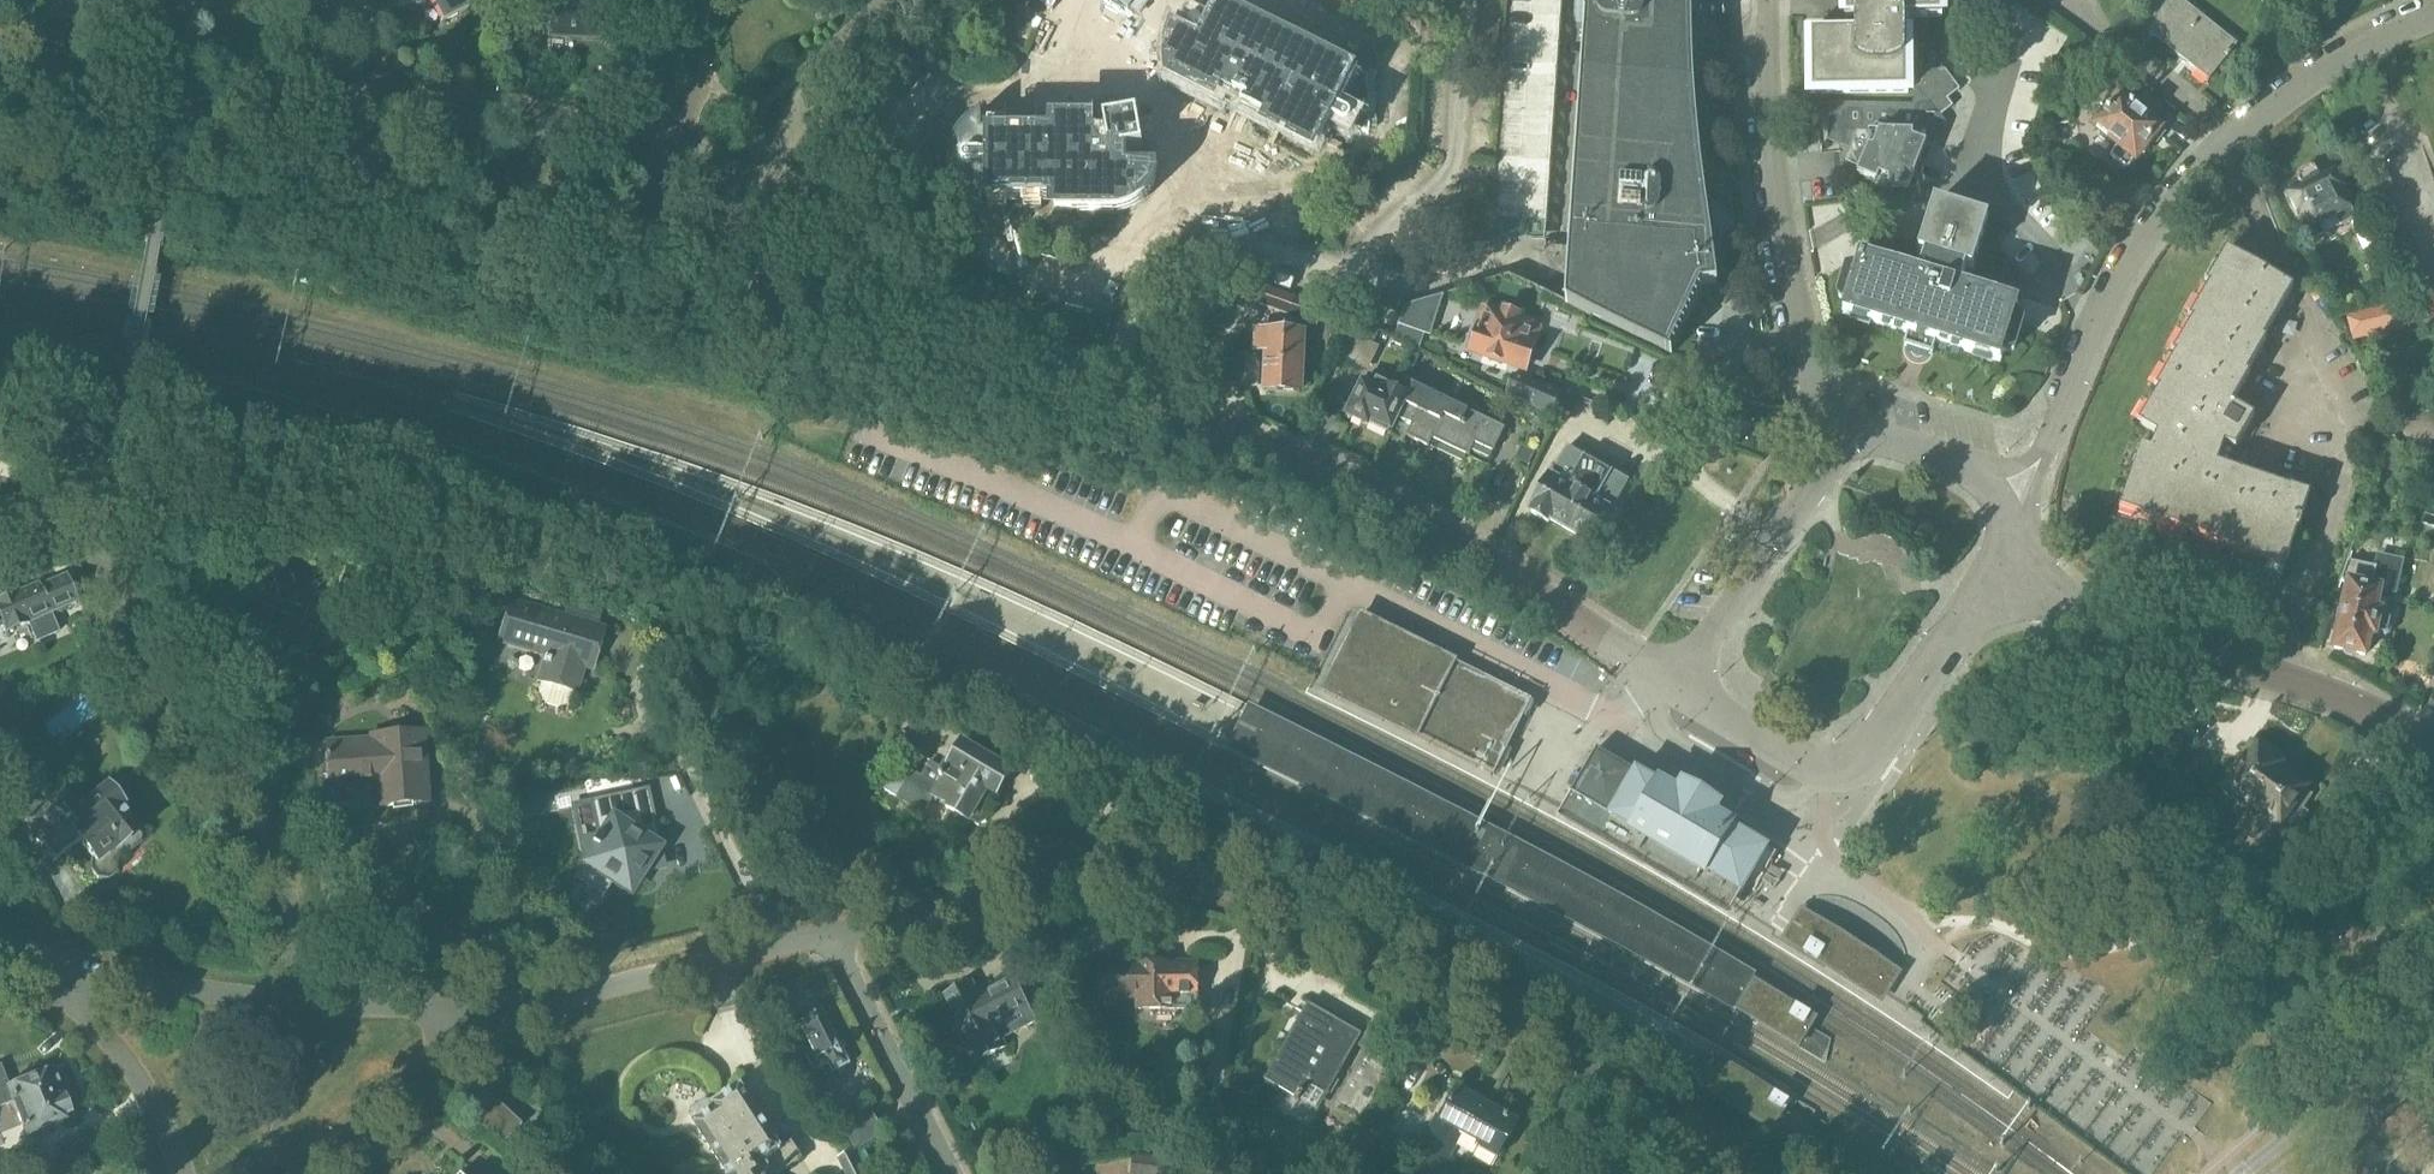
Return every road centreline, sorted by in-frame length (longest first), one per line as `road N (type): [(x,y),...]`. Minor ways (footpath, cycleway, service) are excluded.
road 1 (residential): [(1742,1173),(1662,1115),(1456,987),(1252,892),(1192,878),(1073,878),(834,930)]
road 2 (residential): [(1673,680),(1379,490),(1105,379)]
road 3 (residential): [(1105,379),(1180,238),(1207,232),(1327,266),(1360,258),(1394,235),(1441,165),(1466,0)]
road 4 (residential): [(305,1004),(286,834),(218,722),(140,627),(111,521)]
road 5 (unclassified): [(2433,743),(2362,705),(1996,579)]
road 6 (residential): [(1835,435),(1782,228),(1770,0)]
road 7 (unclassified): [(1673,680),(1802,758),(1846,765),(1864,757),(1996,579)]
road 8 (unclassified): [(2022,485),(2102,319),(2161,217),(2232,129)]
road 9 (residential): [(1105,379),(951,314),(810,230),(754,187)]
road 10 (residential): [(395,107),(55,87)]
road 11 (residential): [(834,930),(540,1006)]
road 12 (unclassified): [(1835,435),(1818,476),(1673,680)]
road 13 (residential): [(311,1173),(387,1101),(540,1006)]
road 14 (residential): [(674,149),(539,118),(395,107)]
road 15 (residential): [(953,1173),(834,930)]
road 16 (residential): [(43,959),(305,1004)]
road 17 (residential): [(185,1173),(172,1142),(43,959)]
road 18 (secondary): [(2433,1016),(2240,1173)]
road 19 (residential): [(754,187),(831,75),(904,0)]
road 20 (residential): [(540,1006),(305,1004)]
road 21 (residential): [(2433,11),(2357,49),(2232,129)]
road 22 (unclassified): [(2022,485),(1883,439),(1835,435)]
road 23 (secondary): [(2279,1173),(2433,1068)]
road 24 (residential): [(674,149),(695,81),(672,0)]
road 25 (residential): [(0,569),(111,521)]
road 26 (residential): [(395,107),(339,0)]

